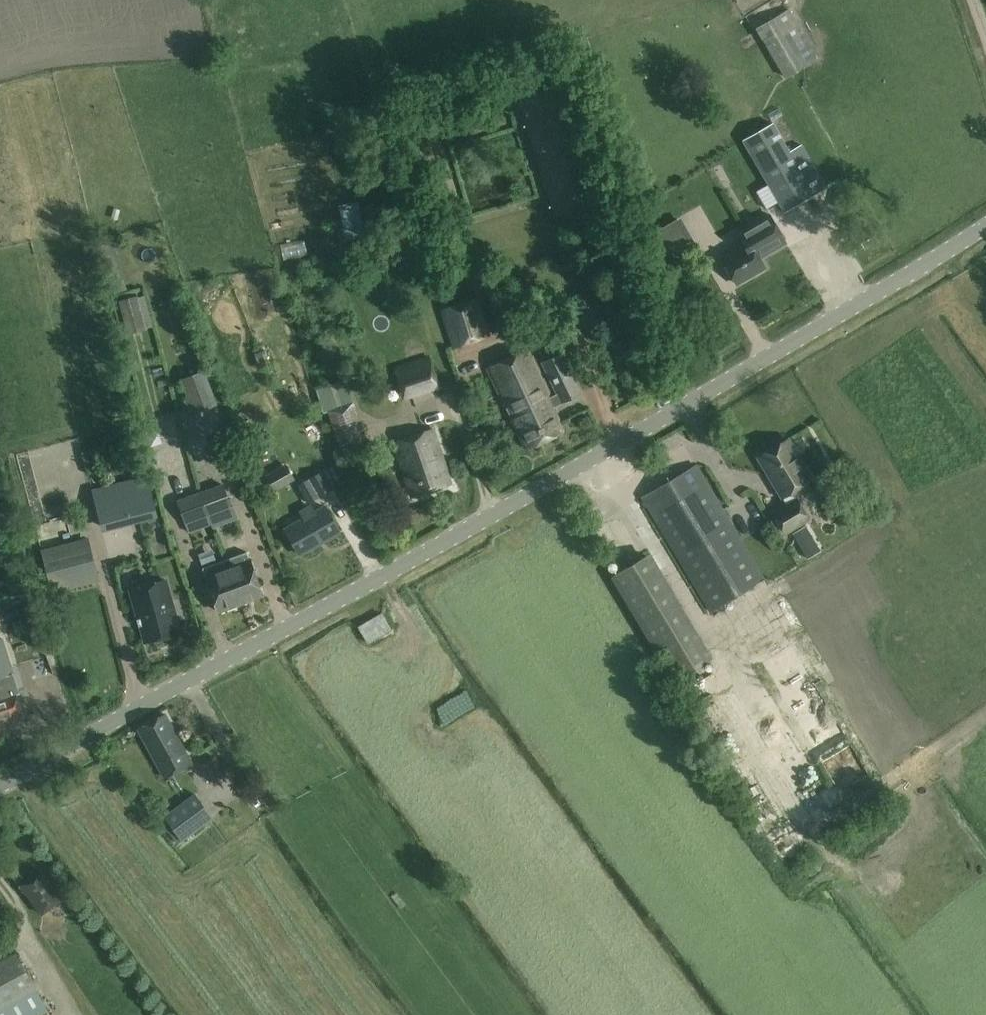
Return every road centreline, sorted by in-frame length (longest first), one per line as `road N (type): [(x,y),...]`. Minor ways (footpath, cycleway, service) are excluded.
road 1 (unclassified): [(0,778),(614,446),(985,220)]

